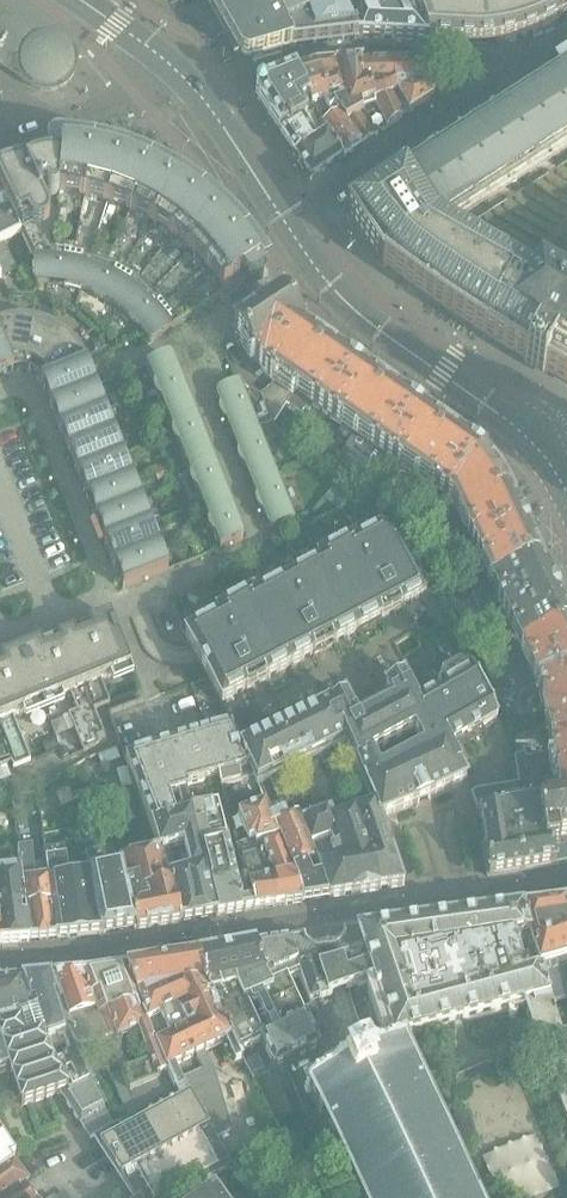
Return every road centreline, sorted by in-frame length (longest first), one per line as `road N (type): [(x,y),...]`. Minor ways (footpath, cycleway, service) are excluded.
road 1 (residential): [(0,958),(112,954),(566,876)]
road 2 (tertiary): [(285,218),(353,307),(523,431),(554,466)]
road 3 (residential): [(507,79),(485,62),(366,50),(283,62),(204,96)]
road 4 (residential): [(285,218),(507,79)]
road 5 (residential): [(0,143),(65,120),(204,96)]
road 6 (tertiary): [(86,0),(204,96)]
road 7 (tertiary): [(204,96),(285,218)]

